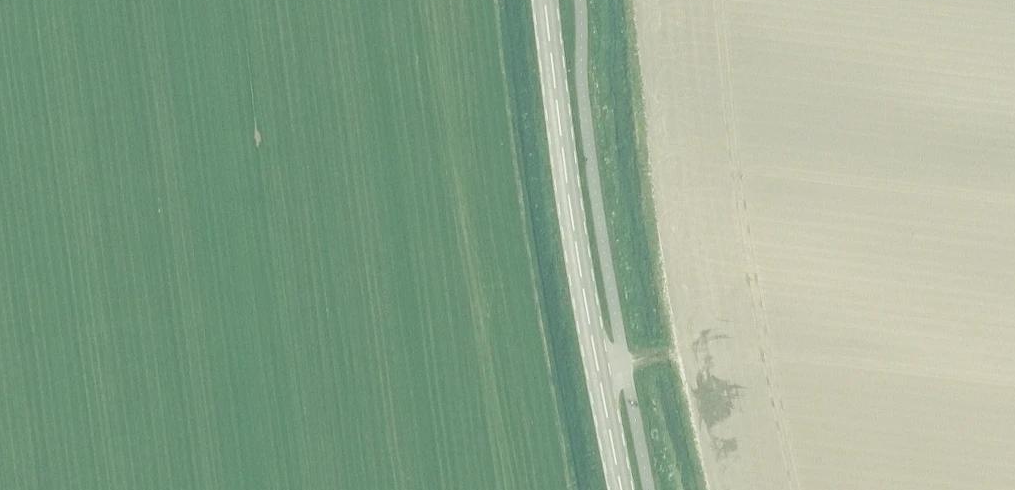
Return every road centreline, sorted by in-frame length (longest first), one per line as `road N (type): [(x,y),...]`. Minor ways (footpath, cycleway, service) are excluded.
road 1 (tertiary): [(623,489),(547,0)]

